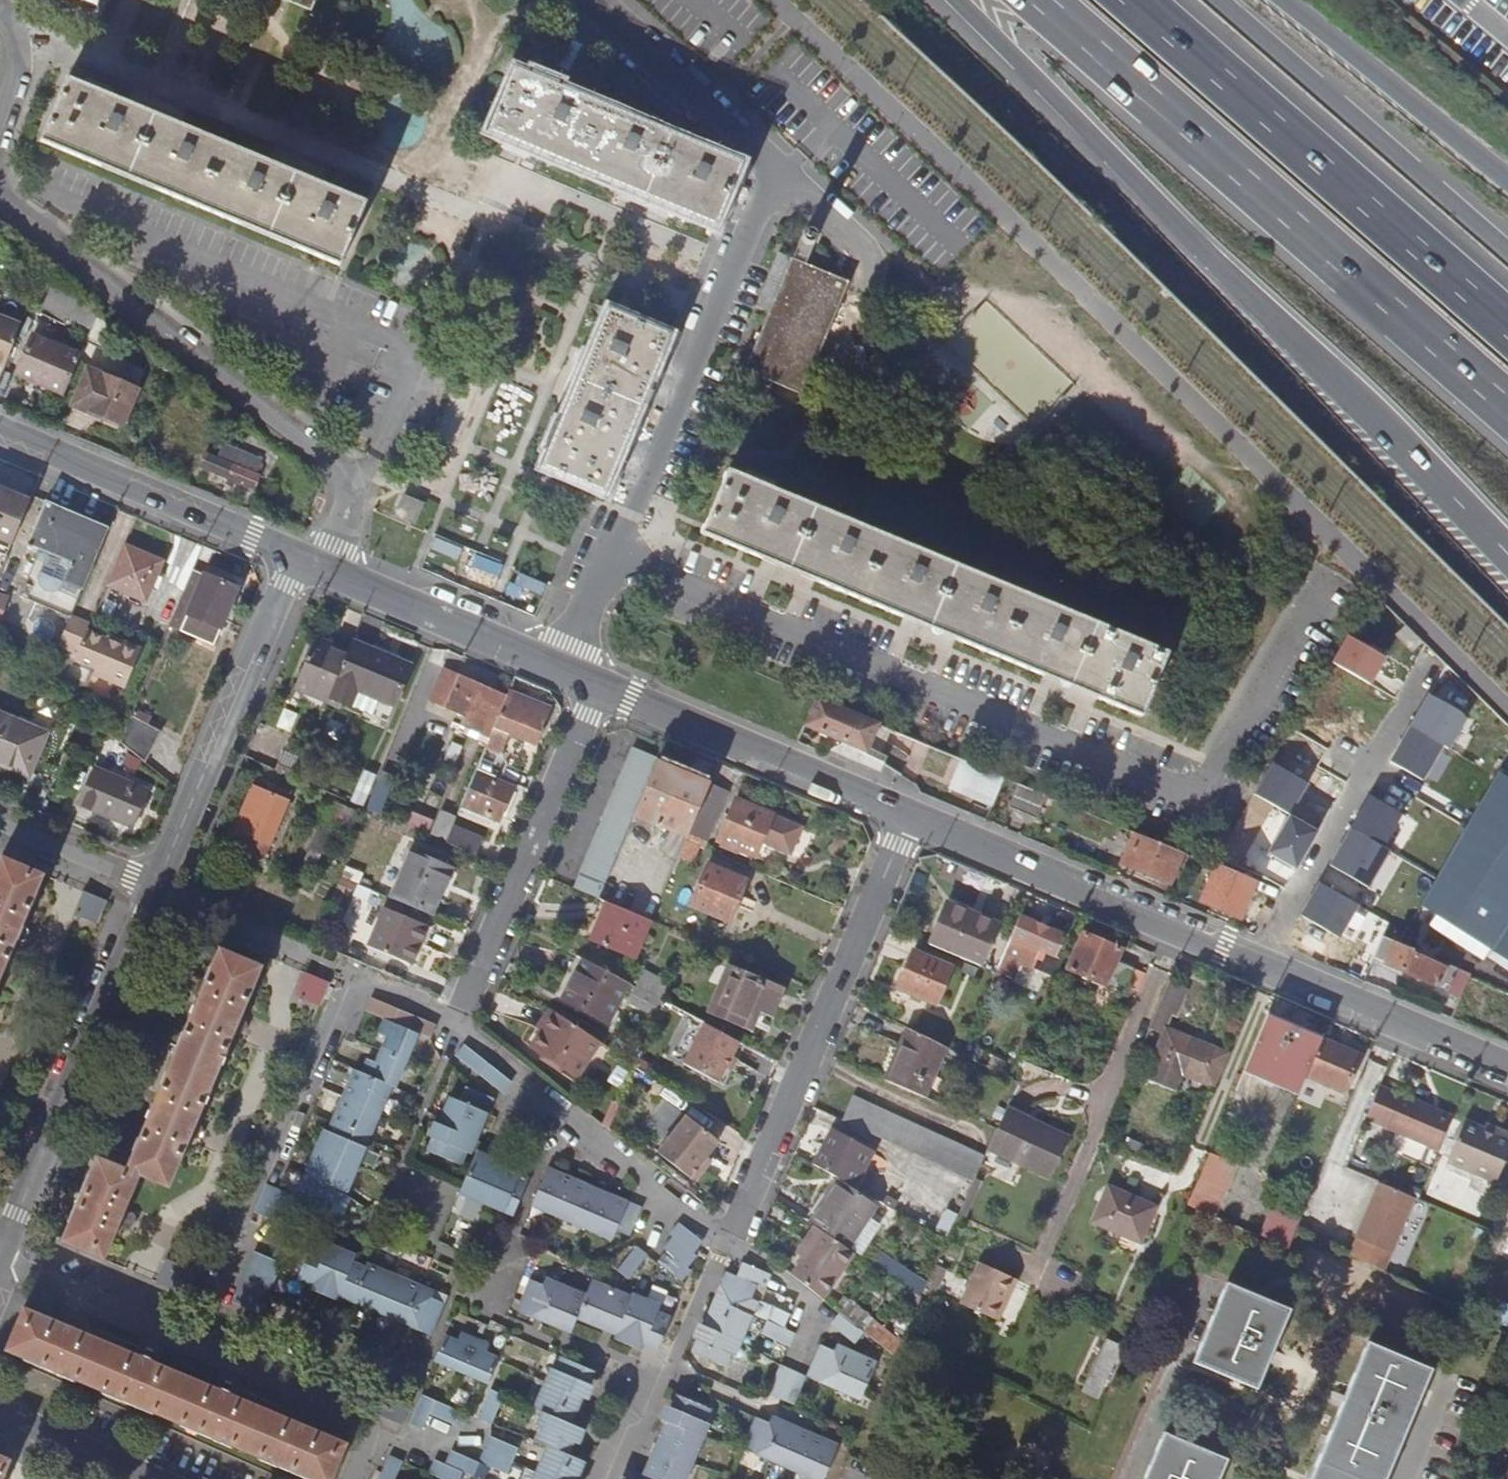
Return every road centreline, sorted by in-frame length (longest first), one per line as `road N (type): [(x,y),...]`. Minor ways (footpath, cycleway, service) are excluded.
road 1 (residential): [(910,817),(721,1239),(461,1022),(459,1003),(600,687)]
road 2 (residential): [(1319,591),(1215,783),(1189,795),(612,554)]
road 3 (motorway): [(953,0),(1507,557)]
road 4 (residential): [(586,0),(771,160),(612,554)]
road 5 (residential): [(910,817),(1507,1070)]
road 6 (motorway): [(1046,0),(1507,403)]
road 7 (residential): [(331,573),(348,502),(340,467),(21,219),(0,190)]
road 8 (motorway): [(1507,320),(1143,0)]
road 9 (residential): [(153,885),(0,1257)]
road 10 (motorway): [(1507,246),(1221,0)]
road 11 (residential): [(293,556),(153,885)]
road 12 (residential): [(600,687),(910,817)]
road 13 (residential): [(0,431),(293,556)]
road 14 (motorway): [(1507,189),(1279,0)]
road 15 (residential): [(331,573),(562,671)]
road 16 (residential): [(0,821),(153,885)]
road 17 (residential): [(152,1478),(0,1412)]
road 18 (residential): [(612,554),(562,671)]
road 19 (residential): [(0,131),(16,74),(0,15)]

